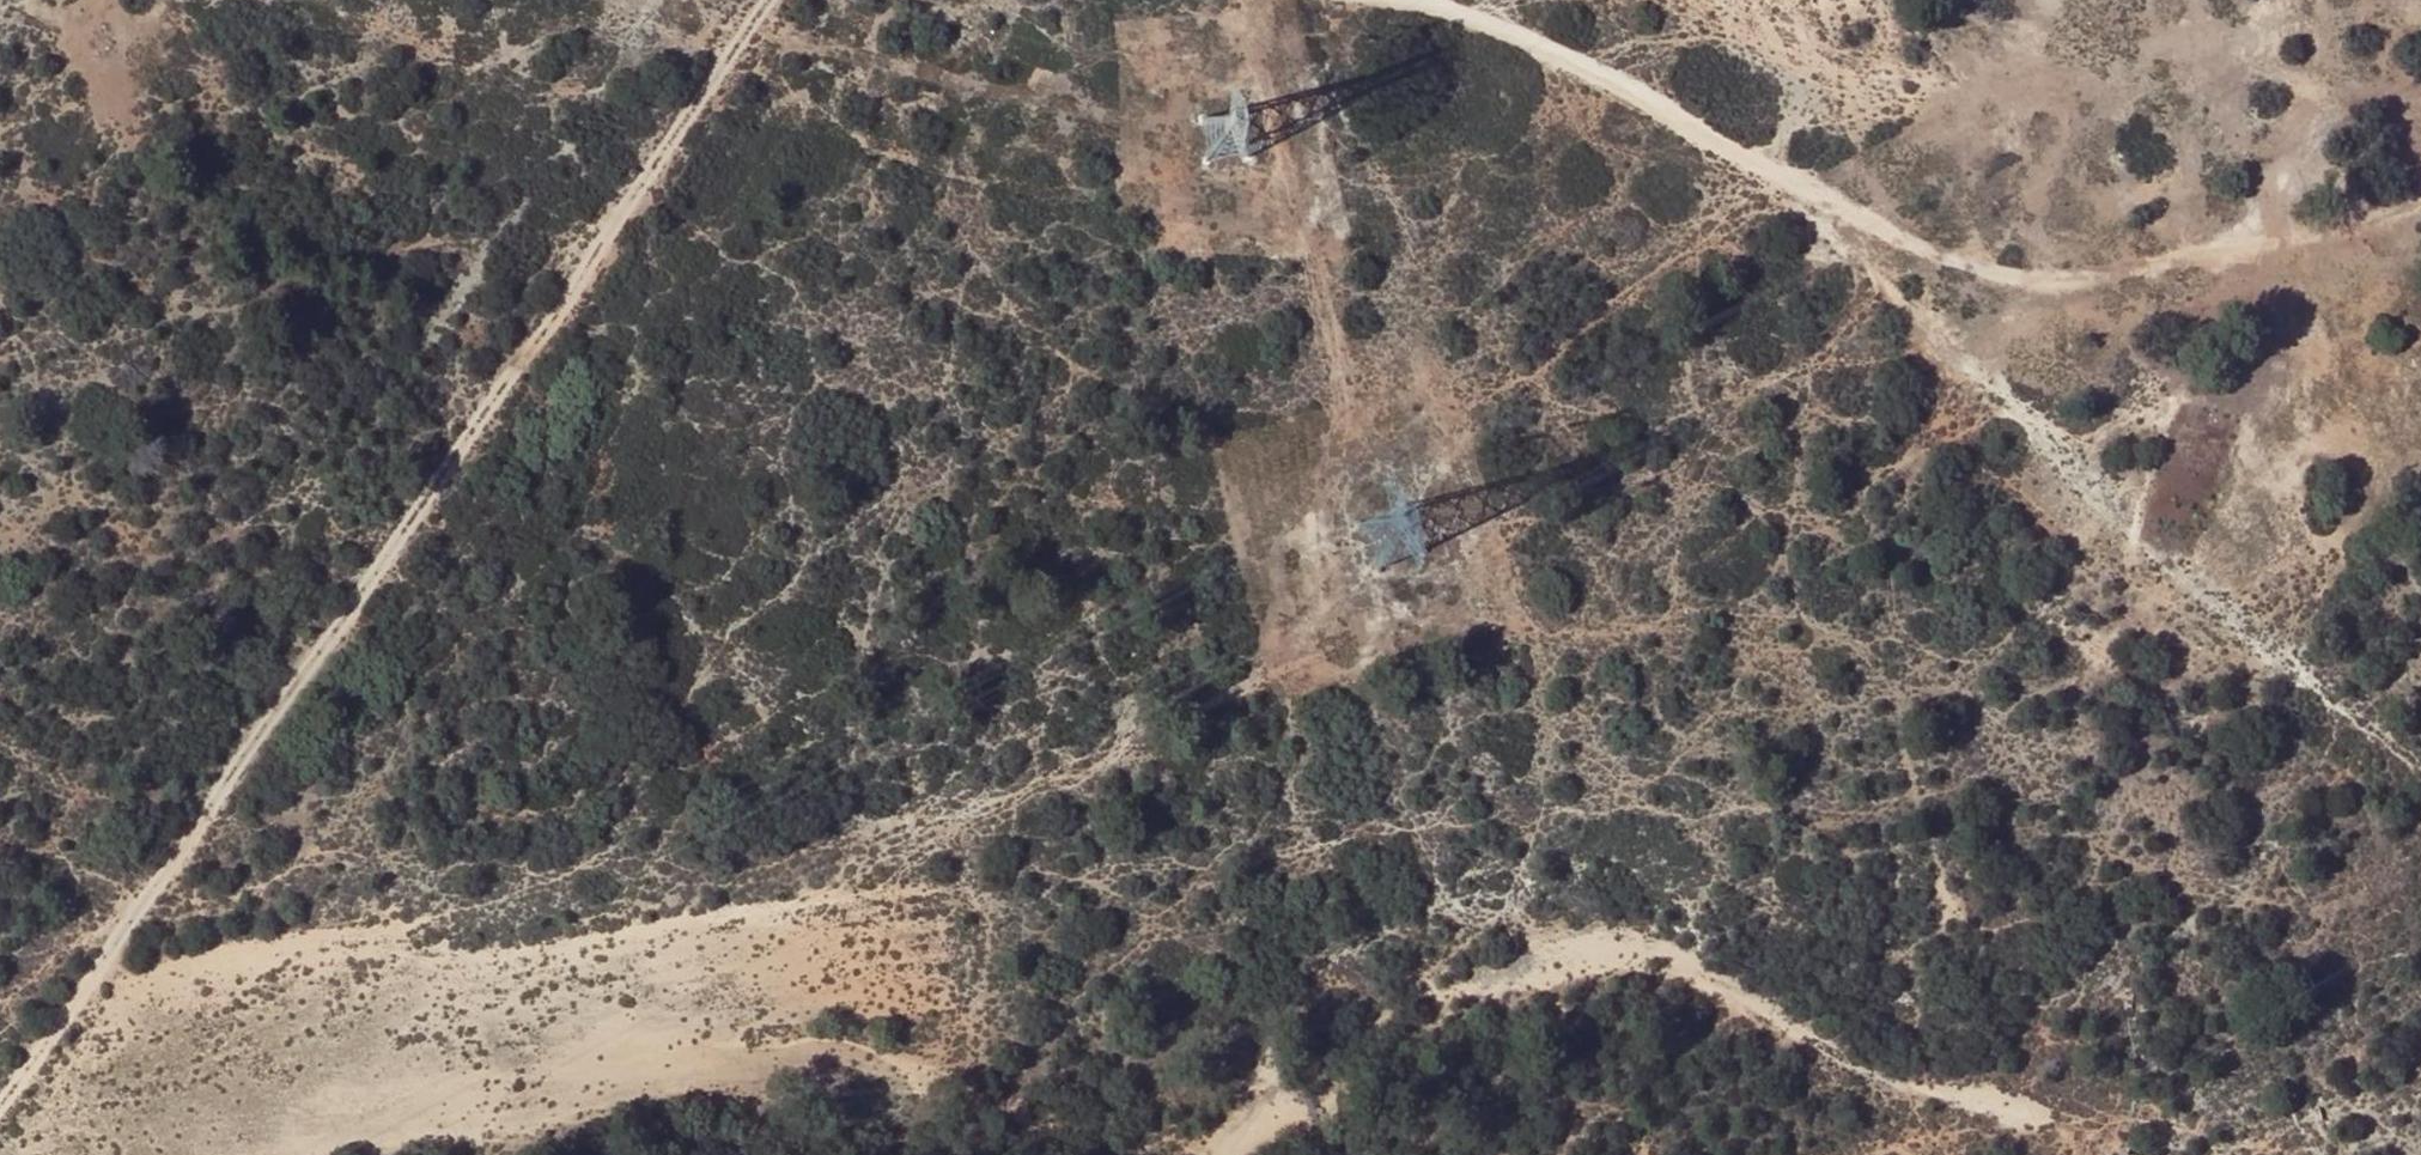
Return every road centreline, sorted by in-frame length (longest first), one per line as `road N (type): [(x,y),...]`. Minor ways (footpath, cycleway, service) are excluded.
road 1 (track): [(0,1104),(768,0)]
road 2 (track): [(1405,0),(1542,48),(1854,215),(1988,271),(2053,279),(2284,252),(2420,210)]

